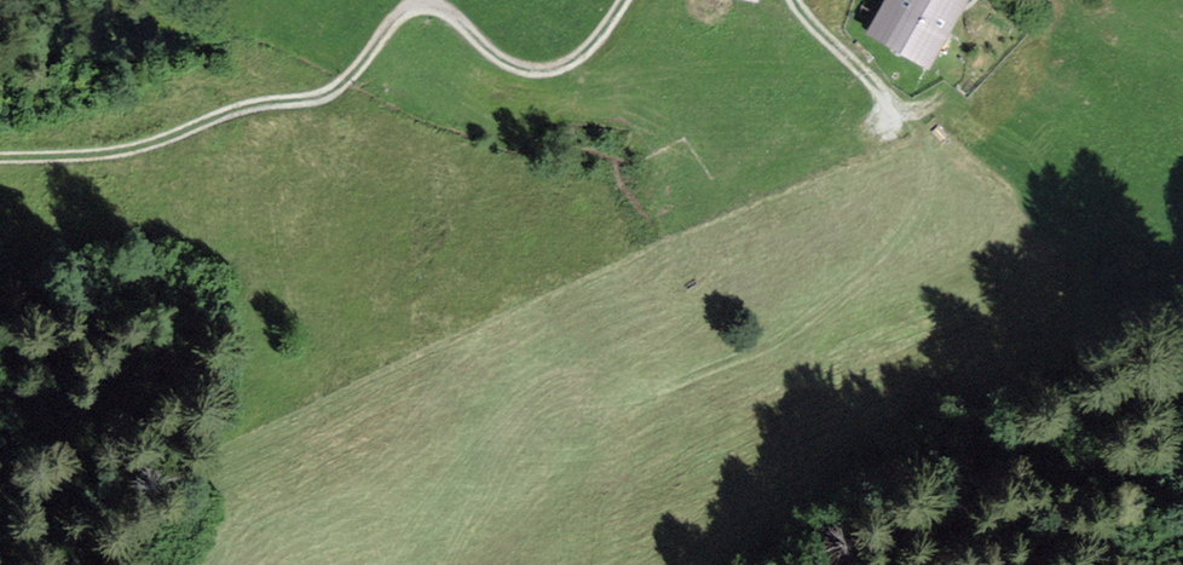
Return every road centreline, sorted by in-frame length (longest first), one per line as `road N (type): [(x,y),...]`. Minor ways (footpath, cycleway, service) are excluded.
road 1 (track): [(796,0),(916,139),(923,160),(910,193),(810,316),(753,357),(660,393),(469,530),(439,564)]
road 2 (track): [(0,180),(318,99),(368,56),(399,10),(432,3),(513,72),(573,71),(619,0)]
road 3 (track): [(1182,200),(1080,195),(975,124),(942,112),(897,111)]

